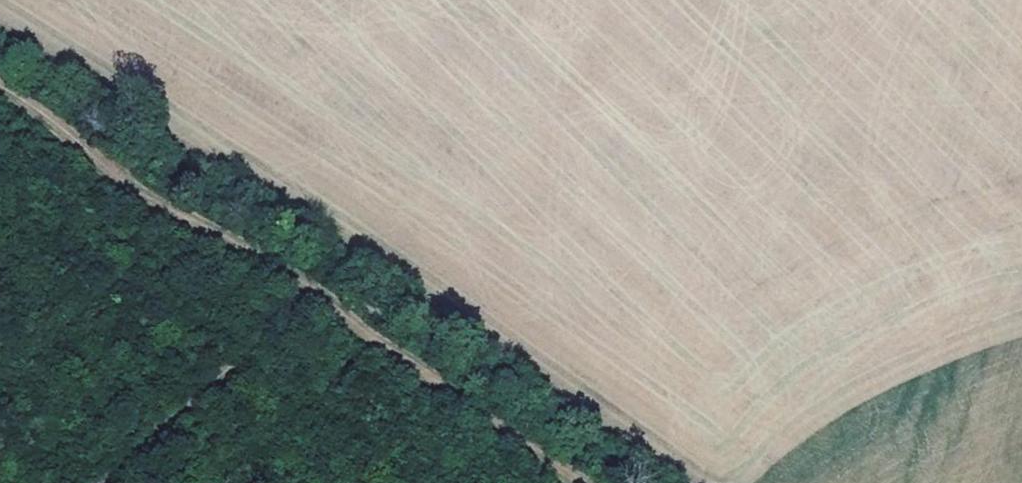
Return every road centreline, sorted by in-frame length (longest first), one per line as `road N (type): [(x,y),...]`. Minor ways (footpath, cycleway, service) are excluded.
road 1 (track): [(0,114),(513,482)]

